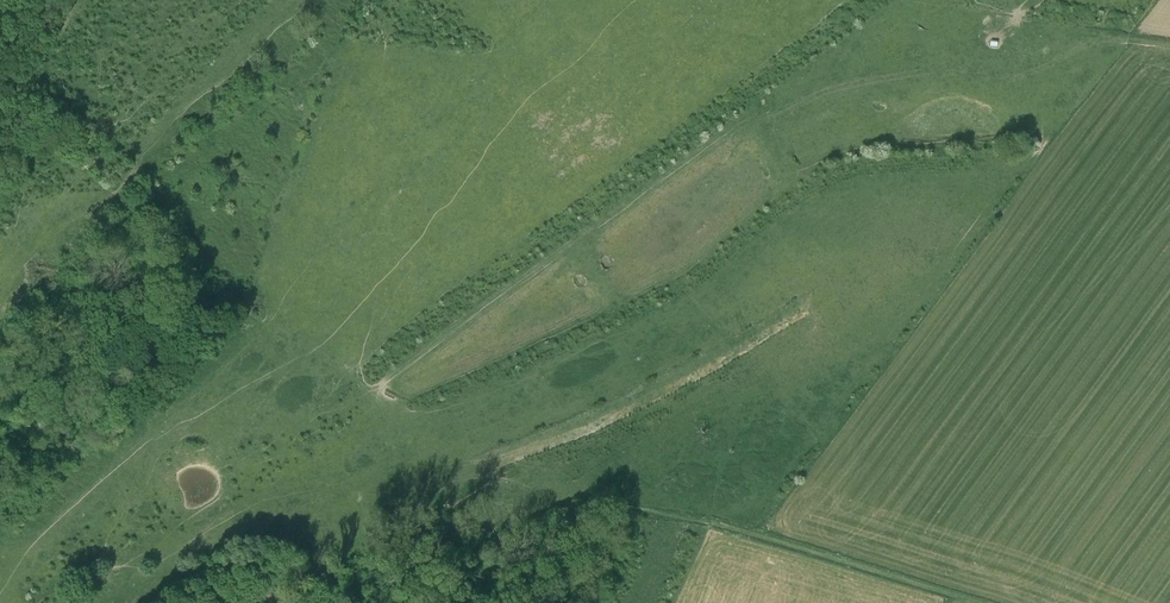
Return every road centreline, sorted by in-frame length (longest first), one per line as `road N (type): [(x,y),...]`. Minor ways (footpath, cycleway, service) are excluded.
road 1 (track): [(709,524),(978,602)]

